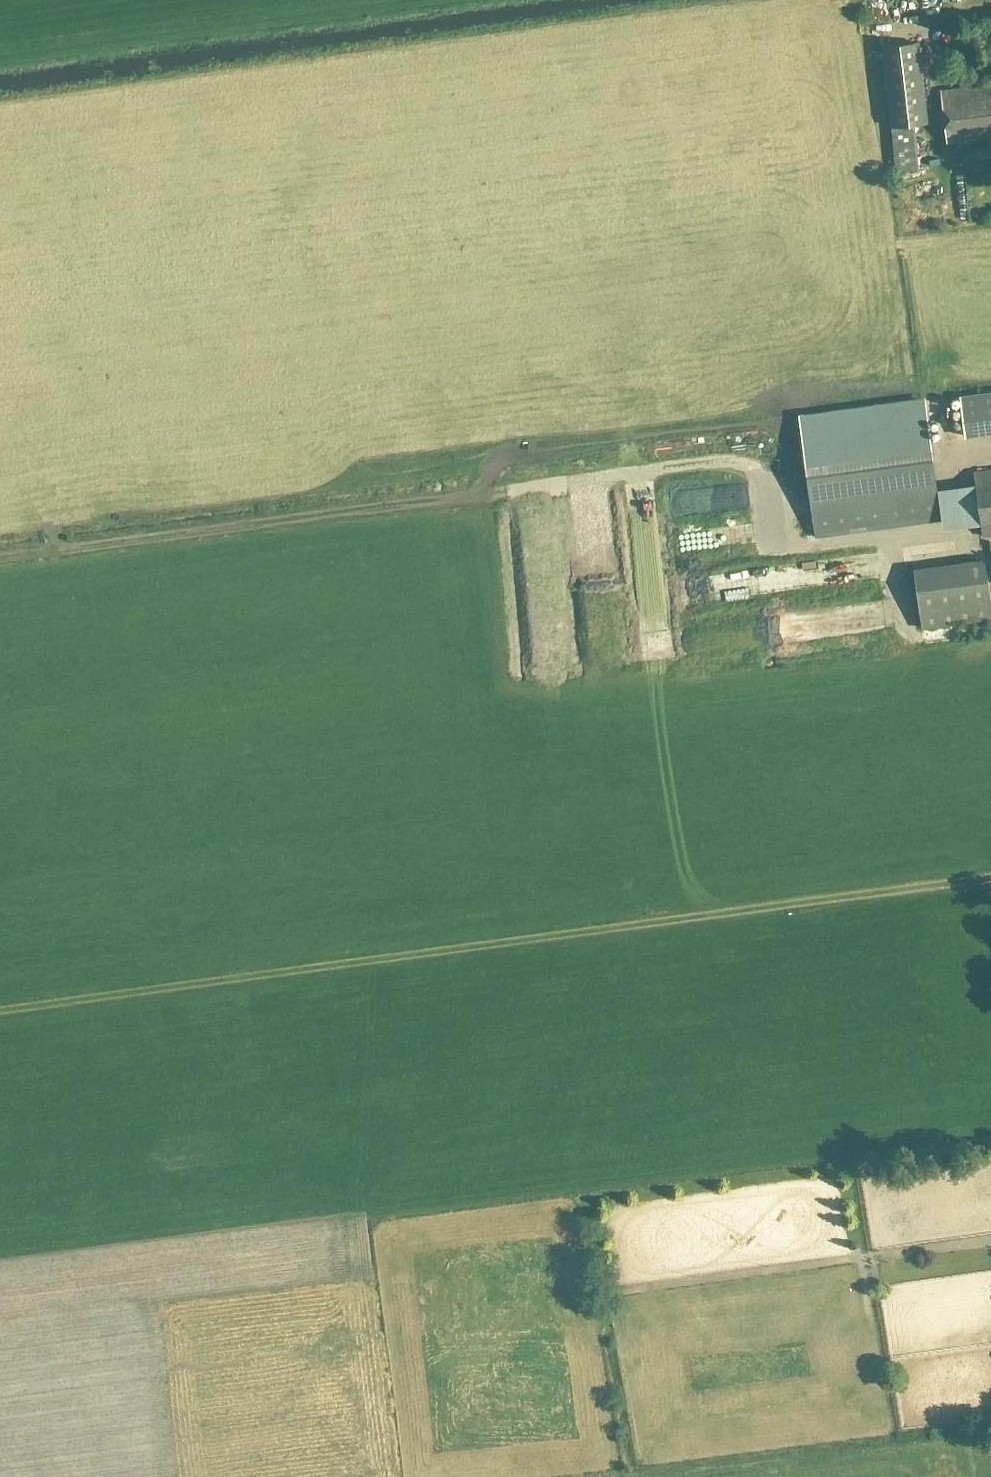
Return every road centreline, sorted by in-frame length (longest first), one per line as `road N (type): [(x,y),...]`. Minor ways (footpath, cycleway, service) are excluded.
road 1 (track): [(0,559),(594,481)]

